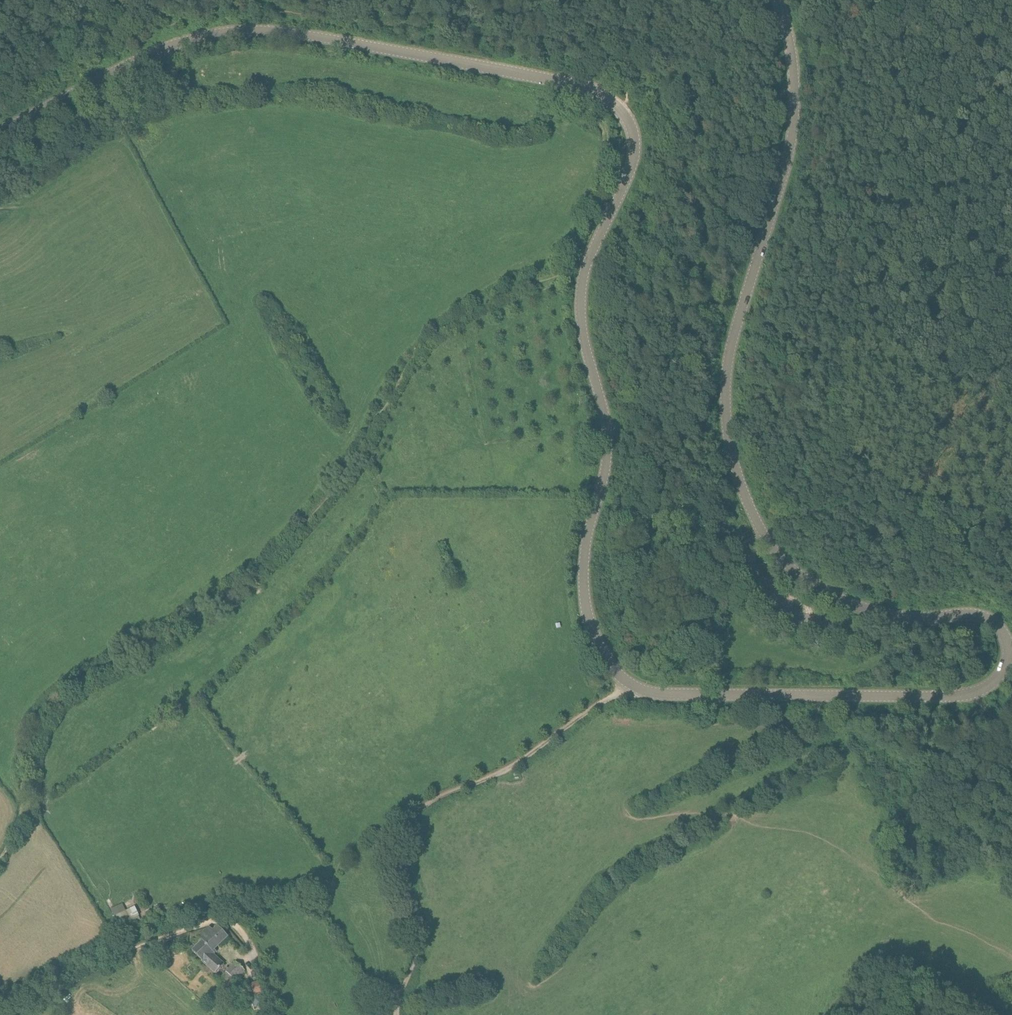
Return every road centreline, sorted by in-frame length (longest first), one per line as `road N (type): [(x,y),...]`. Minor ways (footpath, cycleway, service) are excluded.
road 1 (tertiary): [(778,0),(791,48),(794,115),(727,367),(732,455),(762,531),(808,580),(879,612),(968,613),(999,626),(1007,663),(991,684),(967,694),(657,693),(632,686),(609,662),(586,606),(584,561),(607,451),(580,287),(635,150),(623,112),(603,95),(328,38),(237,30),(159,50),(0,133)]
road 2 (track): [(632,686),(514,765),(433,801),(405,826),(397,870),(418,946),(397,1014)]
road 3 (track): [(276,1014),(251,948),(221,920),(135,948),(10,1014)]

